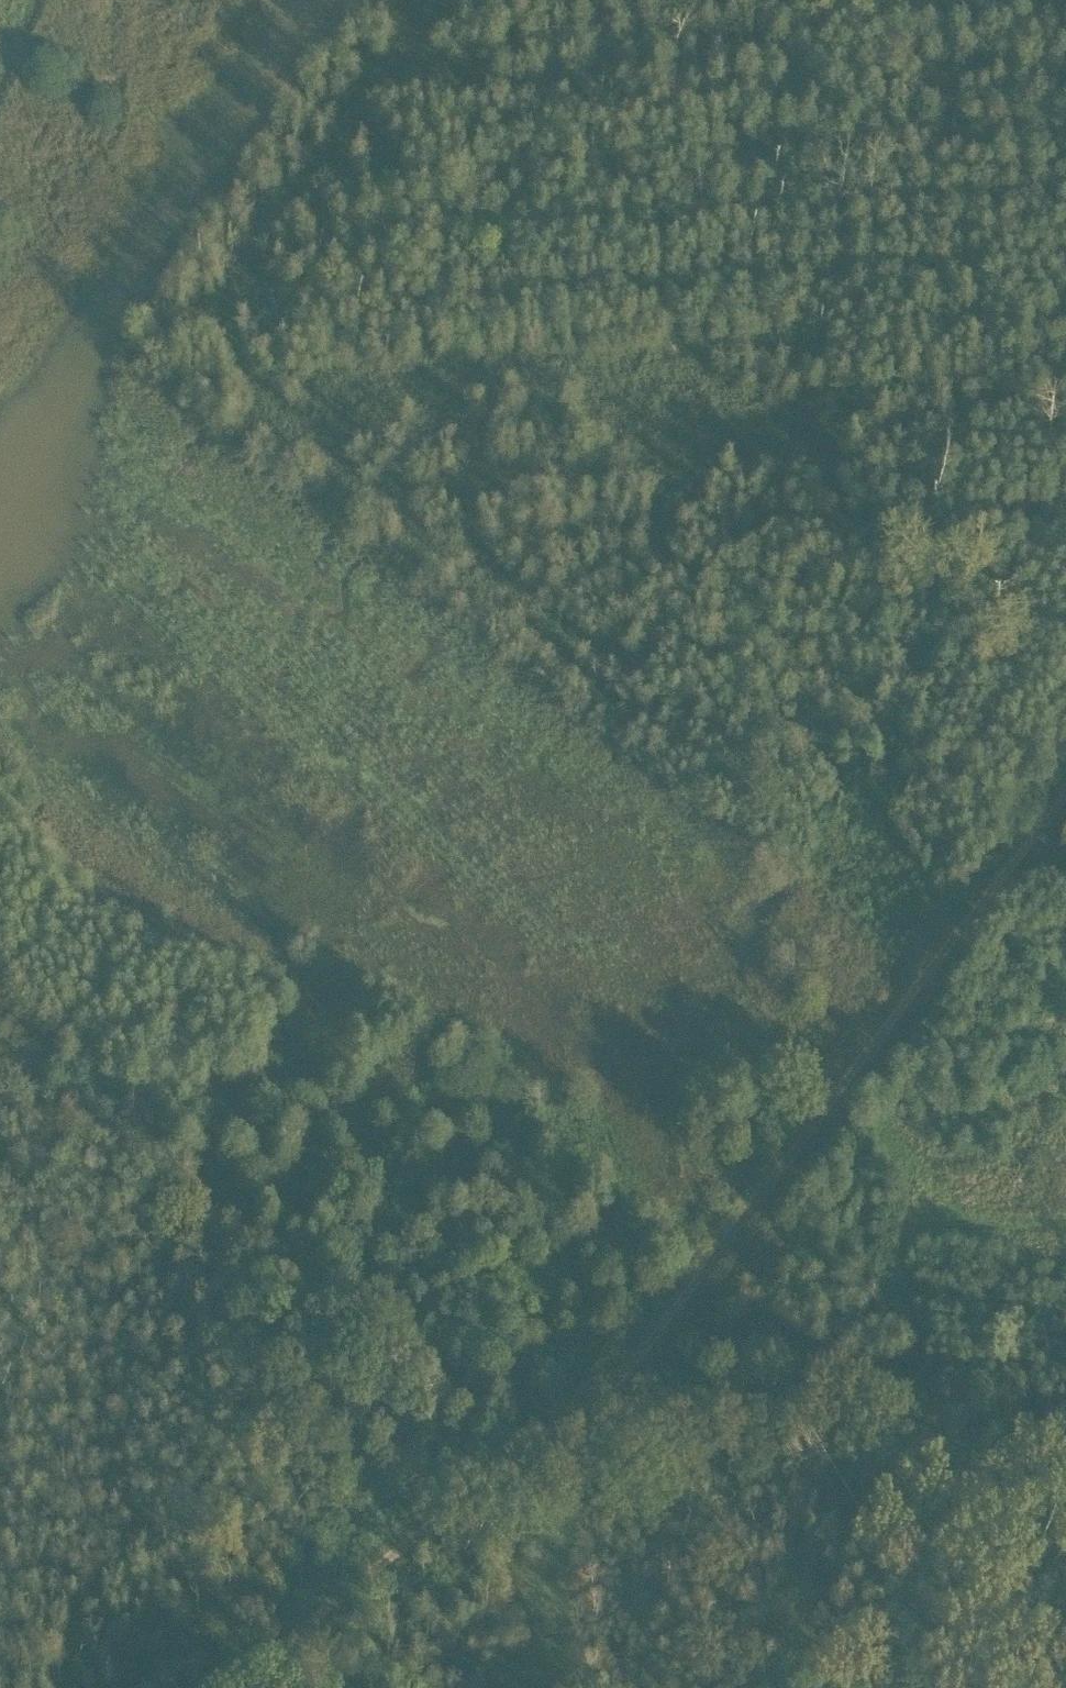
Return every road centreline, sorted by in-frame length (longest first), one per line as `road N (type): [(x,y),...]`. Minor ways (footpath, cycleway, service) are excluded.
road 1 (track): [(1065,811),(616,1397)]
road 2 (track): [(1065,1480),(851,1415),(616,1397)]
road 3 (track): [(616,1397),(270,1687)]

